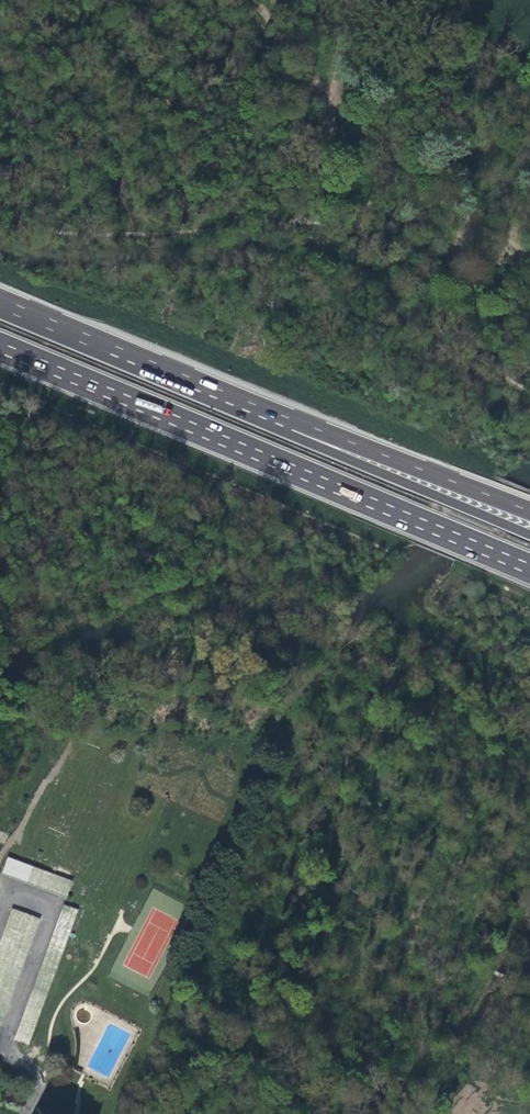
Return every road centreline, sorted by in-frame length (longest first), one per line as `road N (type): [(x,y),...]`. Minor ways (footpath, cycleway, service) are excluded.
road 1 (motorway): [(0,344),(480,543)]
road 2 (motorway): [(529,535),(237,403)]
road 3 (motorway): [(529,512),(237,403)]
road 4 (motorway): [(237,403),(0,304)]

